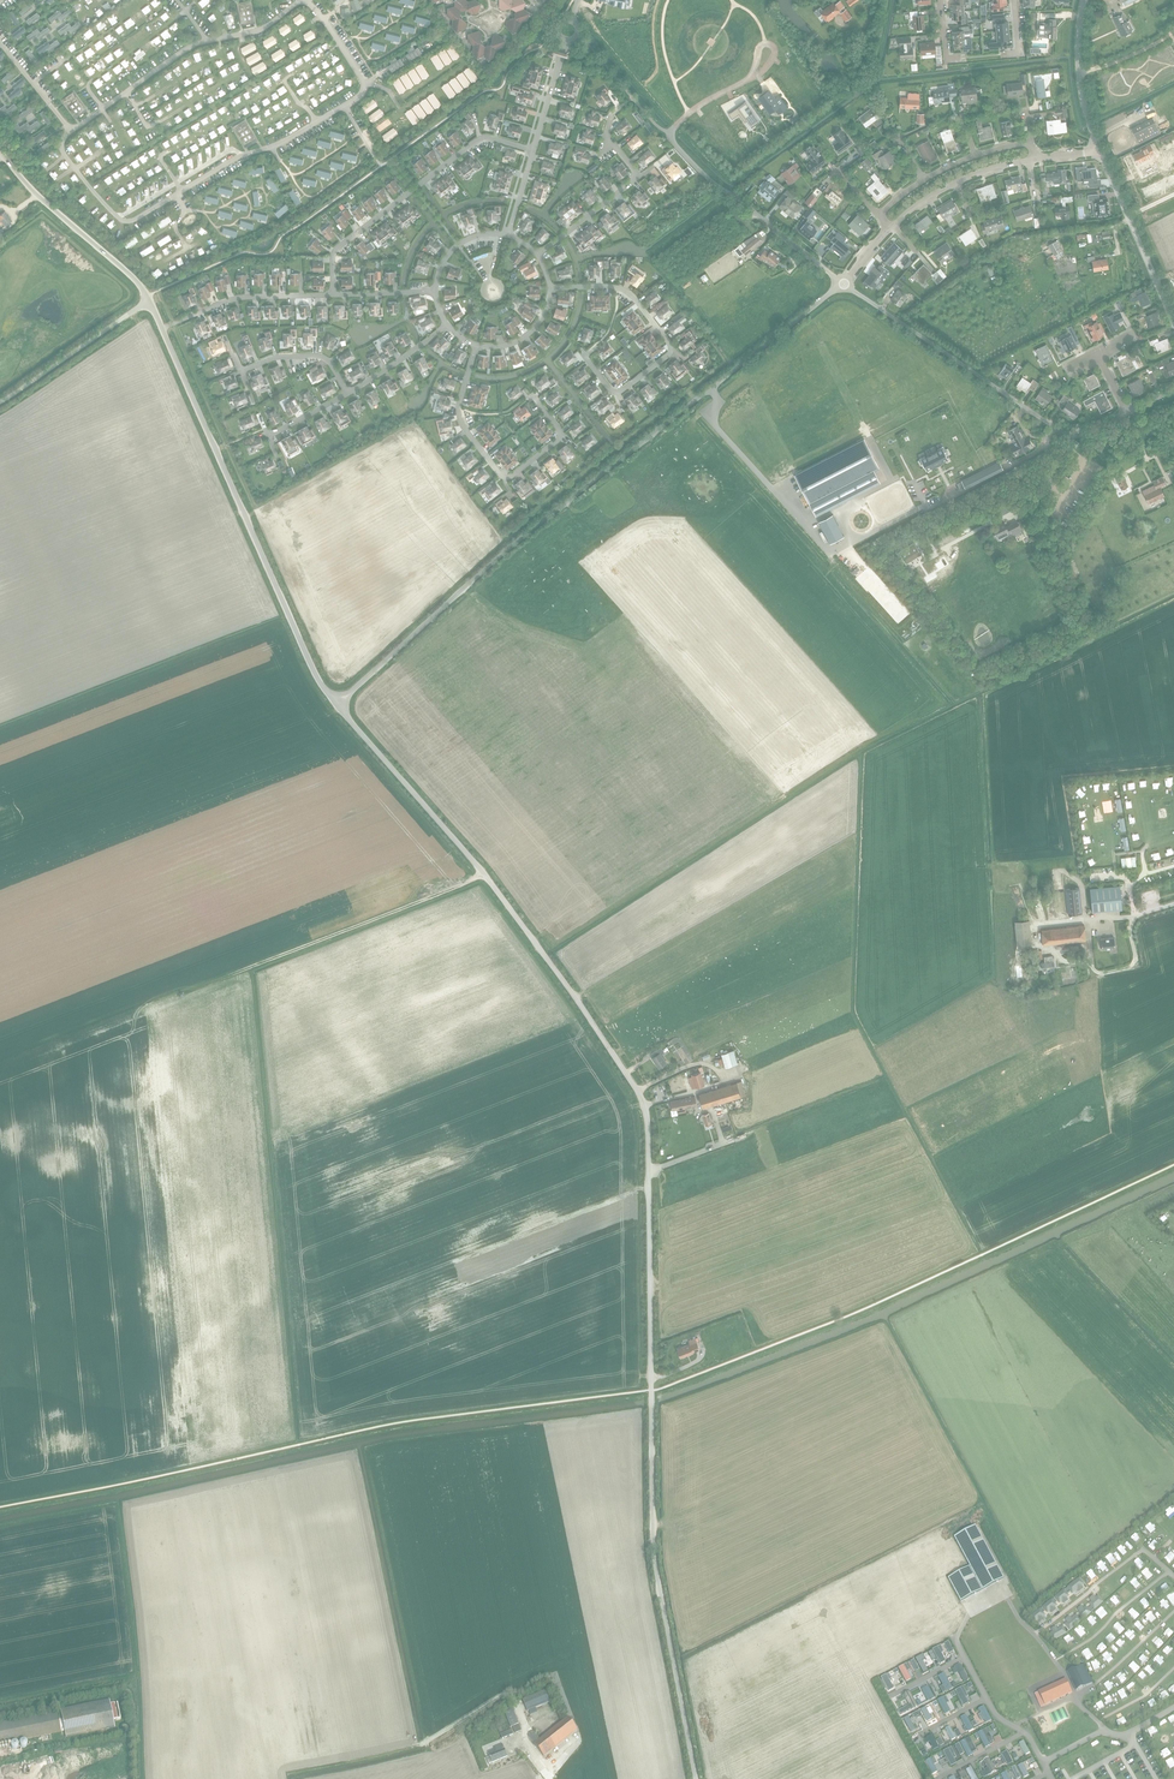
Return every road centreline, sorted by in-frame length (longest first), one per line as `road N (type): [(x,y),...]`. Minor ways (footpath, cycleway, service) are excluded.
road 1 (unclassified): [(695,1778),(655,1564),(644,1105),(479,871),(337,703)]
road 2 (unclassified): [(337,703),(514,542),(843,283)]
road 3 (unclassified): [(337,703),(304,650),(149,300)]
road 4 (residential): [(843,283),(712,183),(672,141),(688,113),(752,76)]
road 5 (unclassified): [(1073,435),(843,283)]
road 6 (unclassified): [(149,300),(0,150)]
road 7 (unclassified): [(1173,322),(1100,148)]
road 8 (unclassified): [(0,403),(149,300)]
road 9 (unclassified): [(1100,148),(1079,72),(1083,0)]

